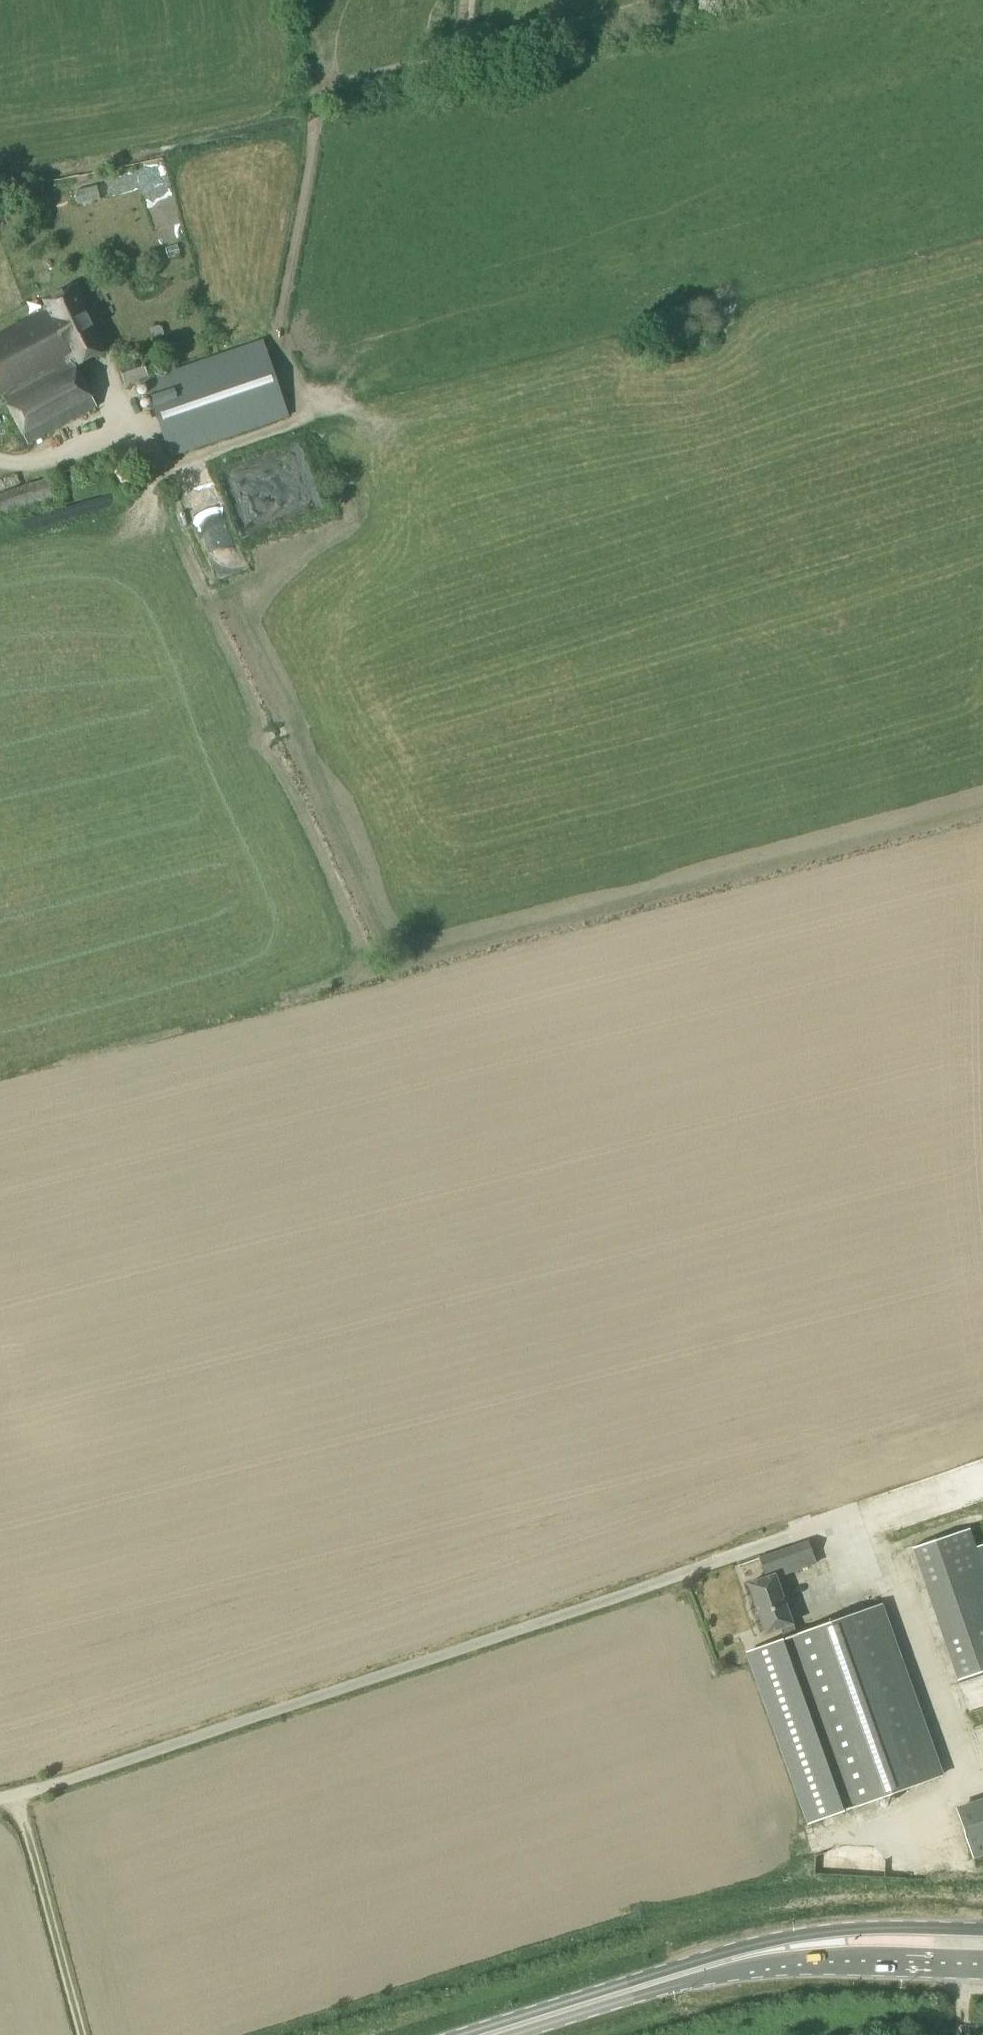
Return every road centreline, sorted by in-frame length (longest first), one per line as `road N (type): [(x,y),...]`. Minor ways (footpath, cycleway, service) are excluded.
road 1 (tertiary): [(483,2034),(687,1970),(802,1948)]
road 2 (track): [(20,1795),(85,2034)]
road 3 (tertiary): [(802,1948),(851,1965),(982,1971)]
road 4 (tertiary): [(982,1931),(848,1932),(802,1948)]

